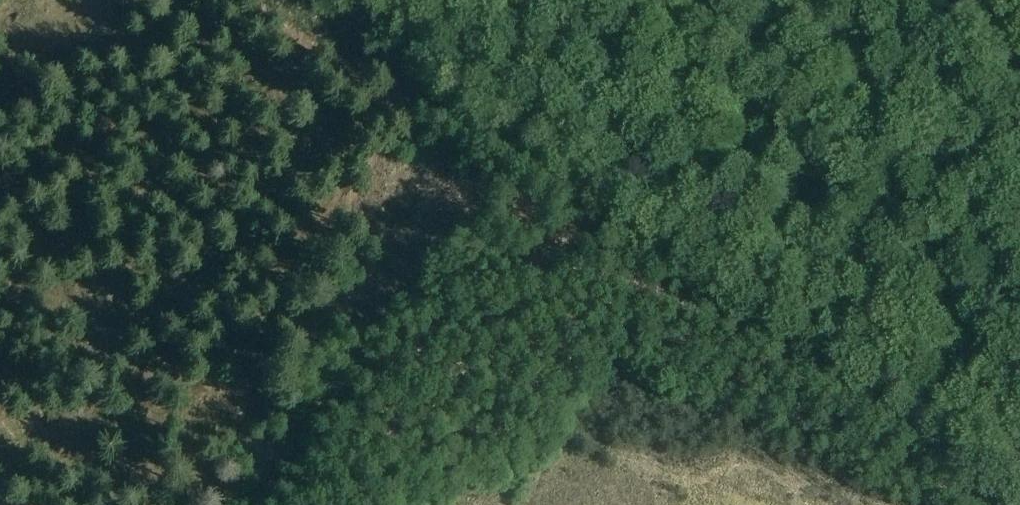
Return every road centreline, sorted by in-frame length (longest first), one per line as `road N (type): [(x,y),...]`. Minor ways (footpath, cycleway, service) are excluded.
road 1 (track): [(285,0),(1008,504)]

